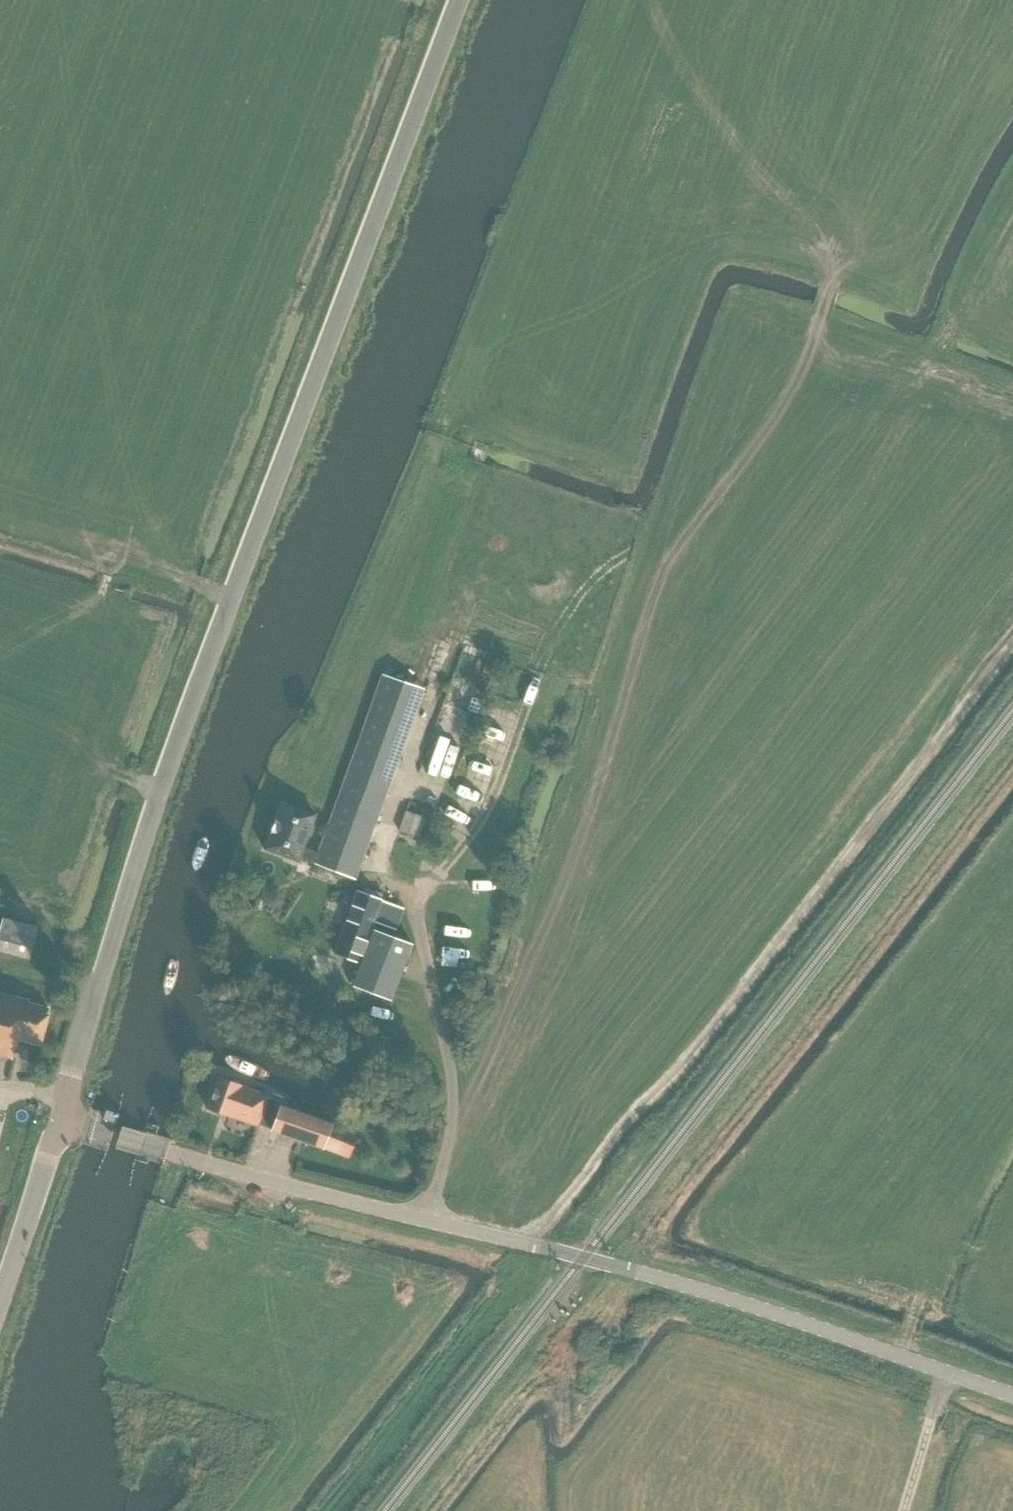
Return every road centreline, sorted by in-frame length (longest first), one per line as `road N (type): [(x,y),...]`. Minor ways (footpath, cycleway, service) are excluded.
road 1 (unclassified): [(58,1124),(208,650),(456,0)]
road 2 (unclassified): [(1012,1396),(634,1271),(58,1124)]
road 3 (unclassified): [(0,1292),(58,1124)]

